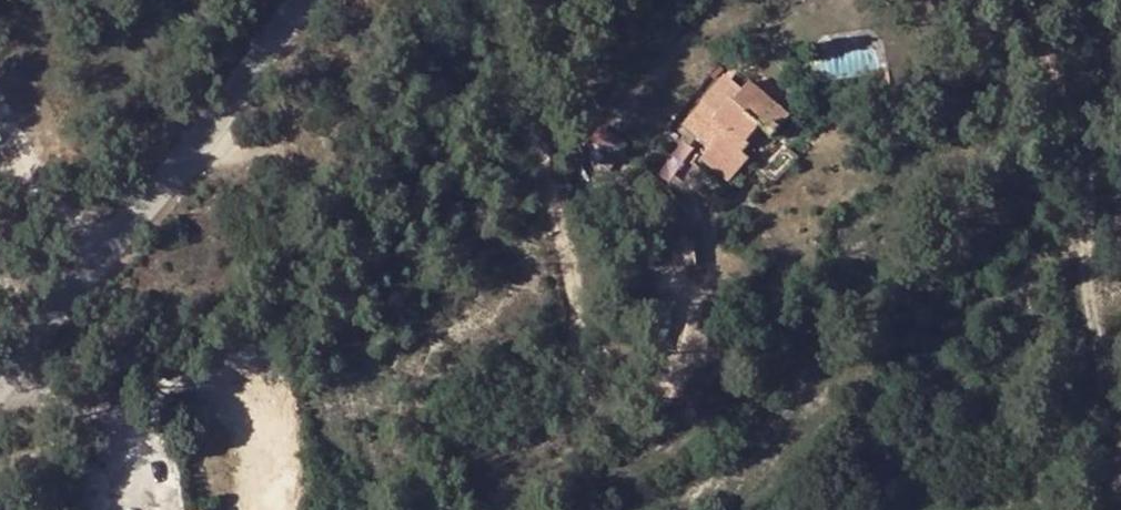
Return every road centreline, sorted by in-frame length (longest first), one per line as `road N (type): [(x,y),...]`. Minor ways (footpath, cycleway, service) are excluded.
road 1 (unclassified): [(286,0),(159,157),(0,386)]

